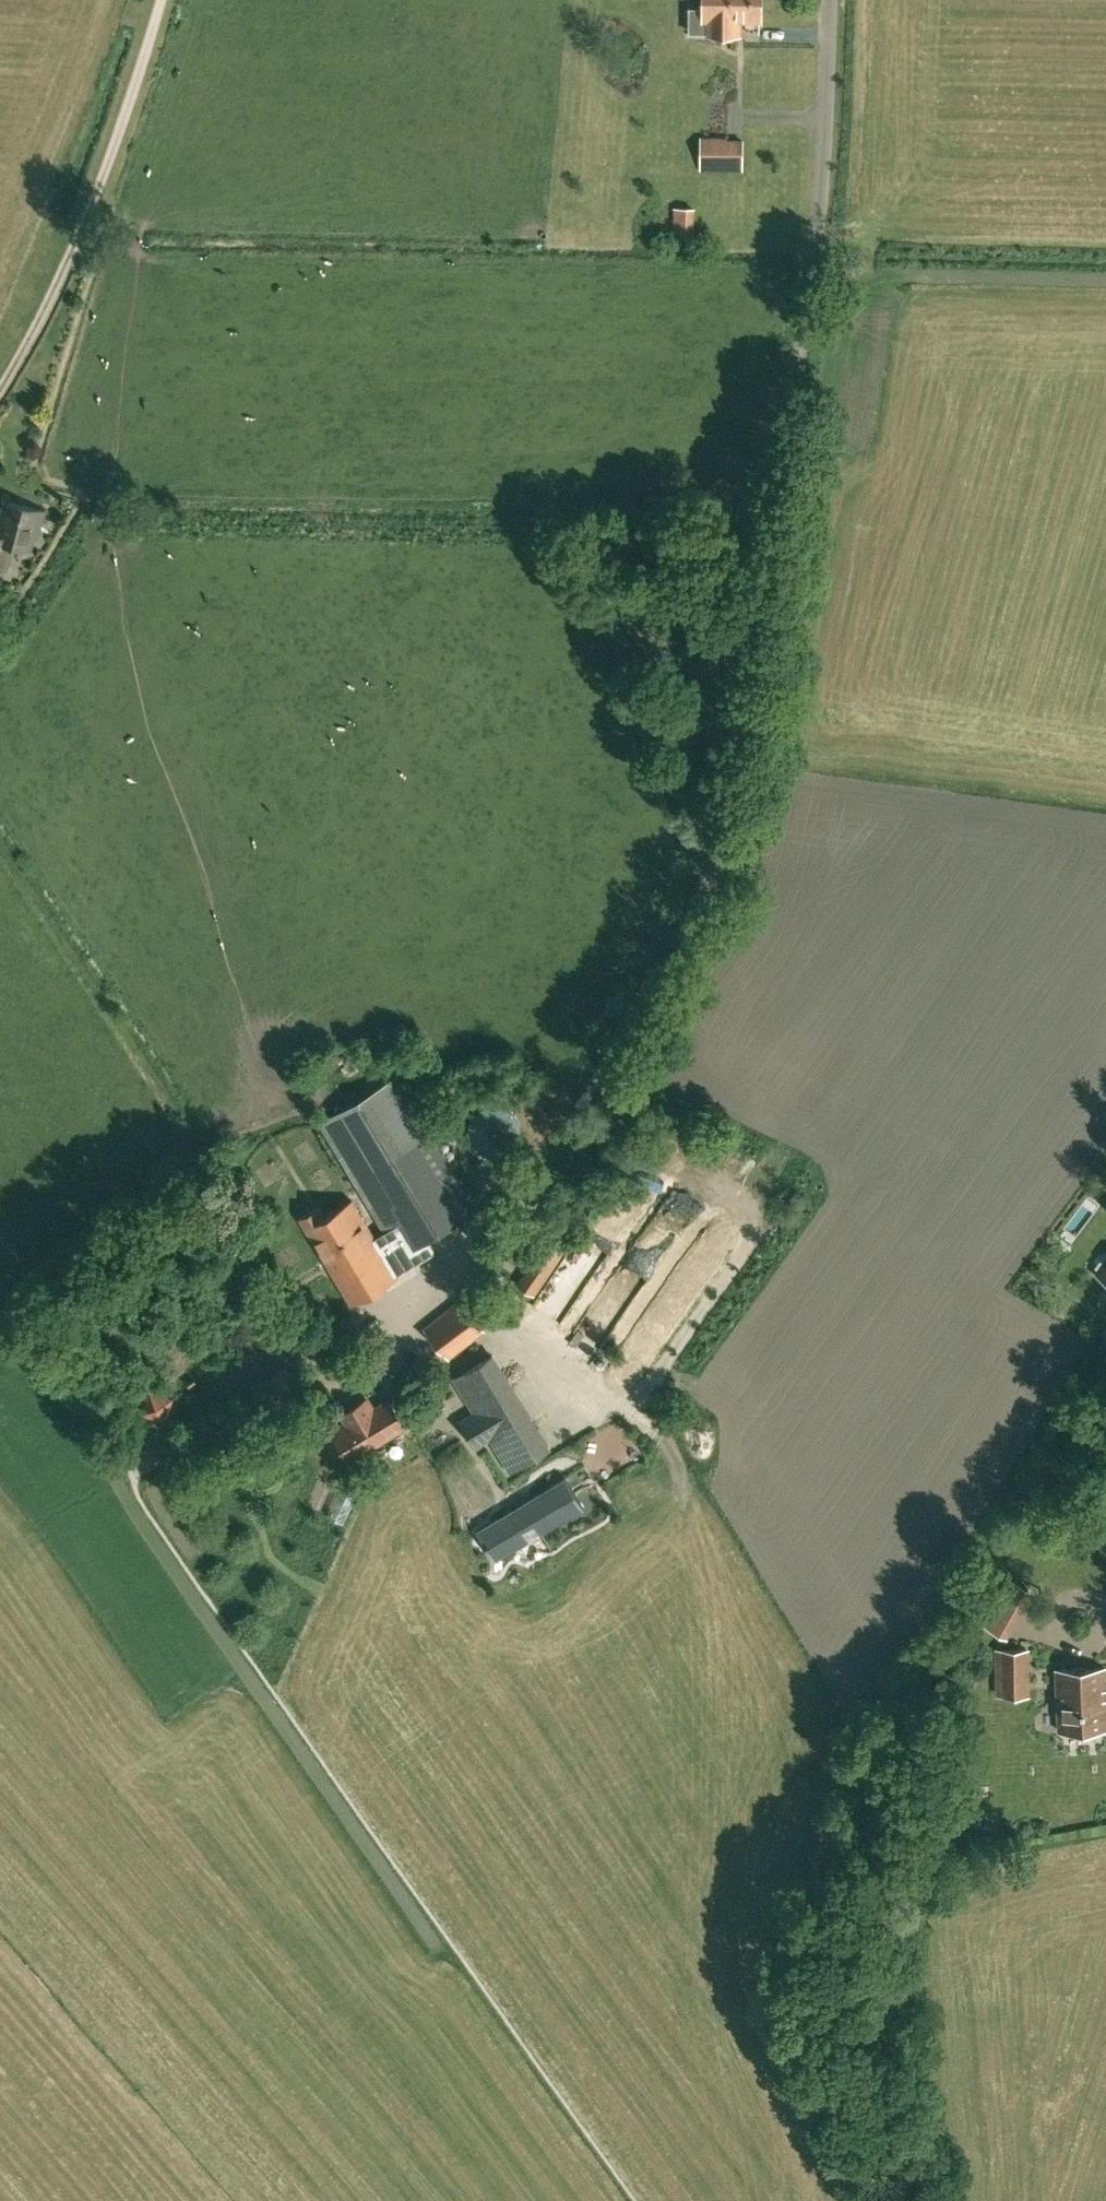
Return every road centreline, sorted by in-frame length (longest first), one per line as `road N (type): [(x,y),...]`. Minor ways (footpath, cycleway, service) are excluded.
road 1 (unclassified): [(503,1209),(688,917),(724,796),(776,444),(817,0)]
road 2 (track): [(160,0),(88,219),(0,394)]

